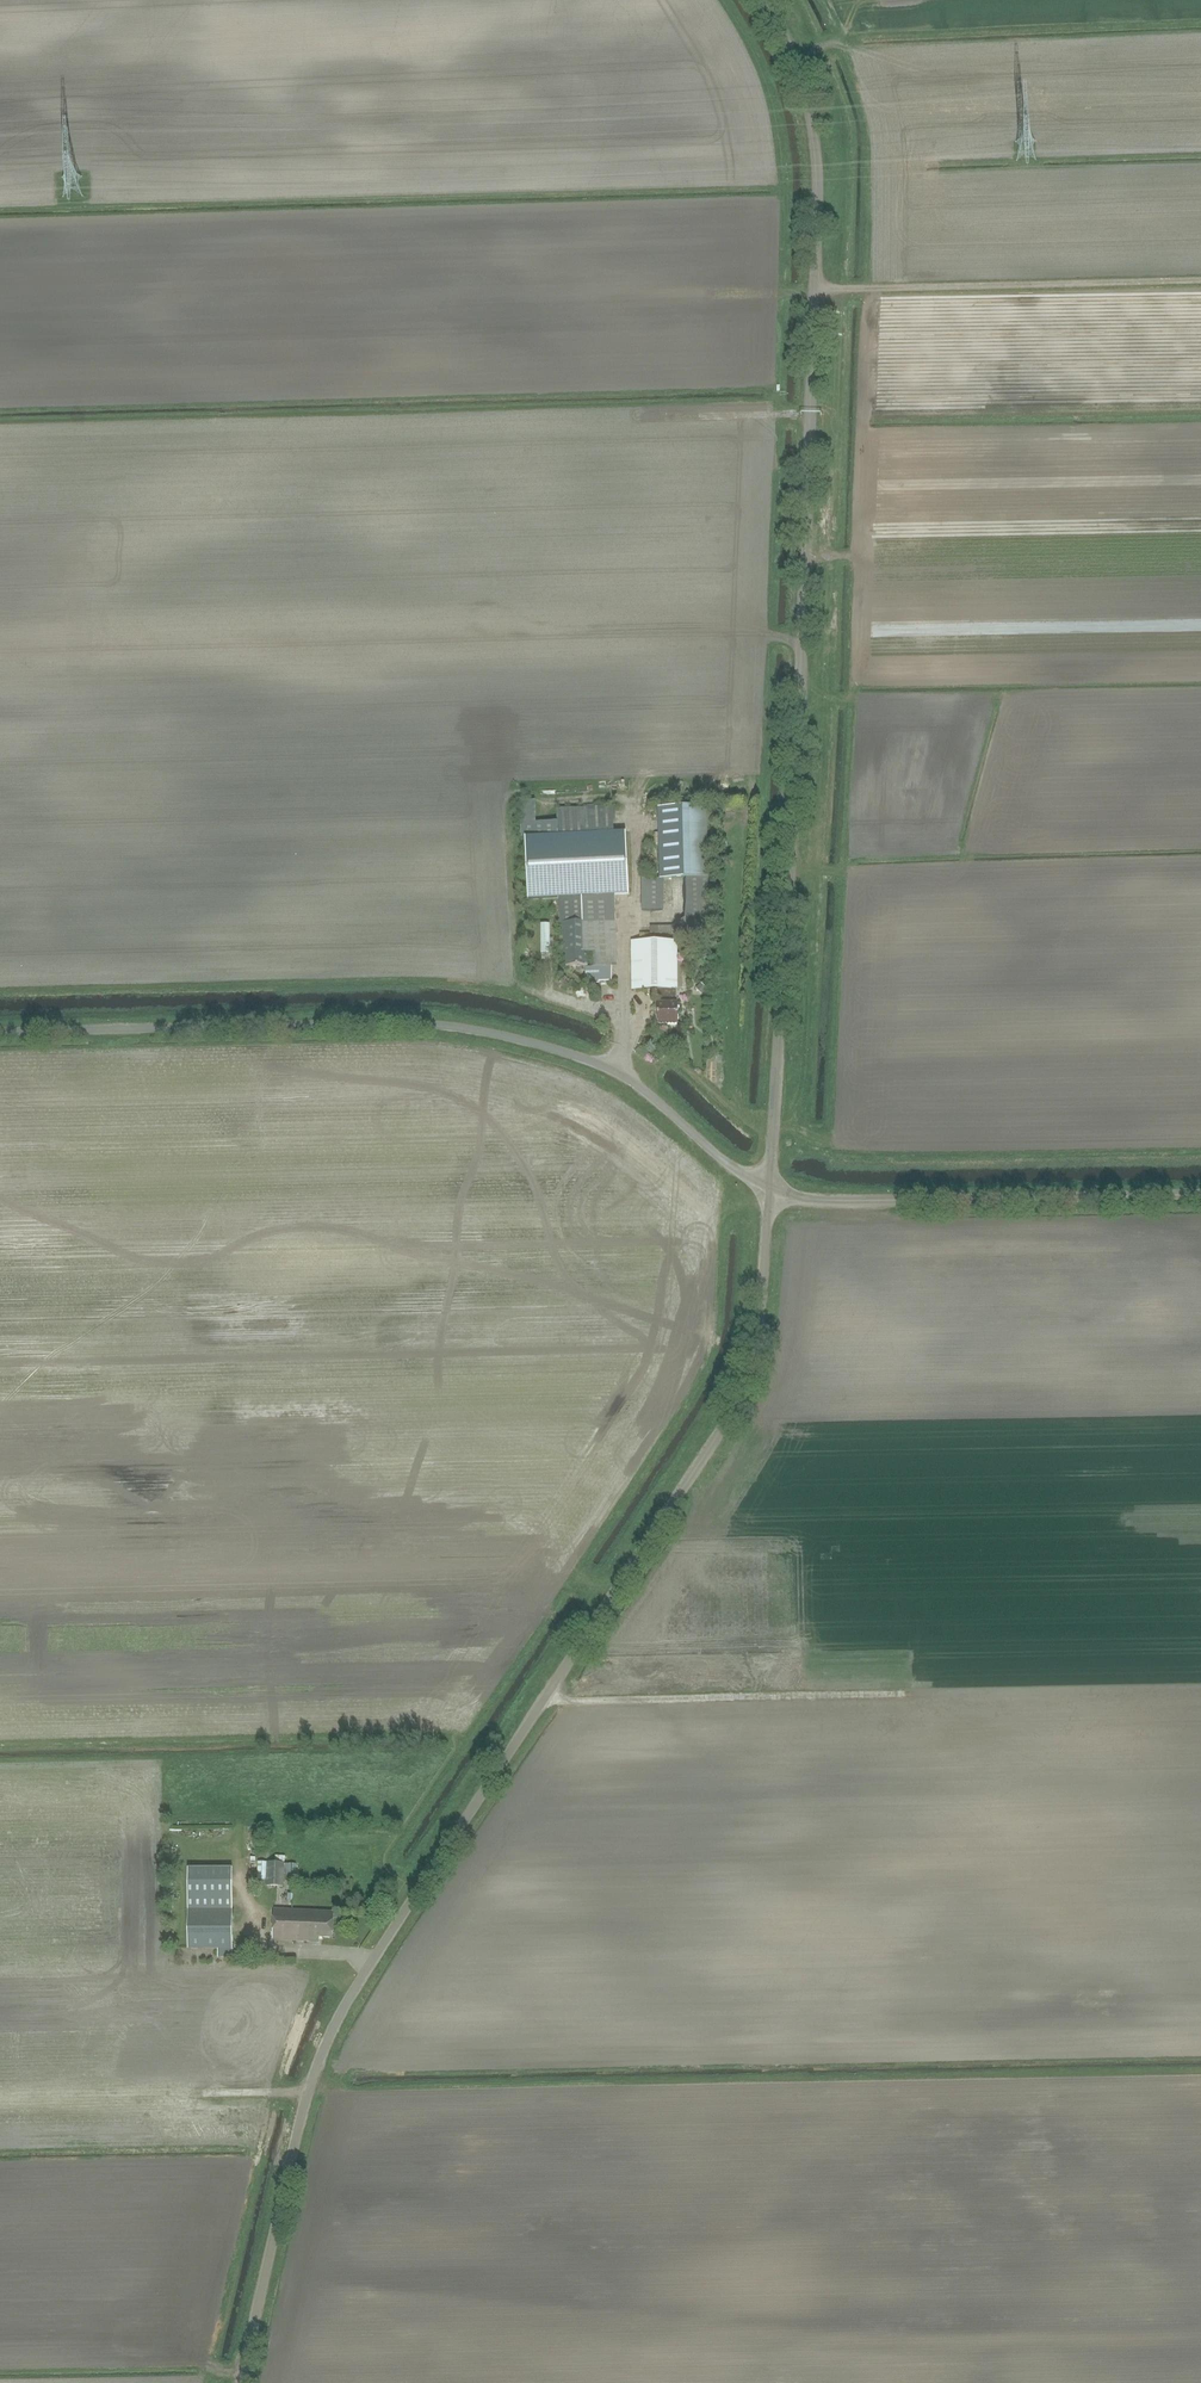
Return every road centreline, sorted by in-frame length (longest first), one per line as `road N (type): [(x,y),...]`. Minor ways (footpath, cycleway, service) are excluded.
road 1 (unclassified): [(241,2382),(321,2051),(732,1411),(761,1319),(769,1186)]
road 2 (unclassified): [(769,1186),(816,178),(805,95),(762,0)]
road 3 (unclassified): [(769,1186),(728,1166),(619,1074),(478,1031),(361,1024),(0,1033)]
road 4 (unclassified): [(1200,1195),(847,1202),(769,1186)]
road 5 (track): [(815,291),(1200,282)]

